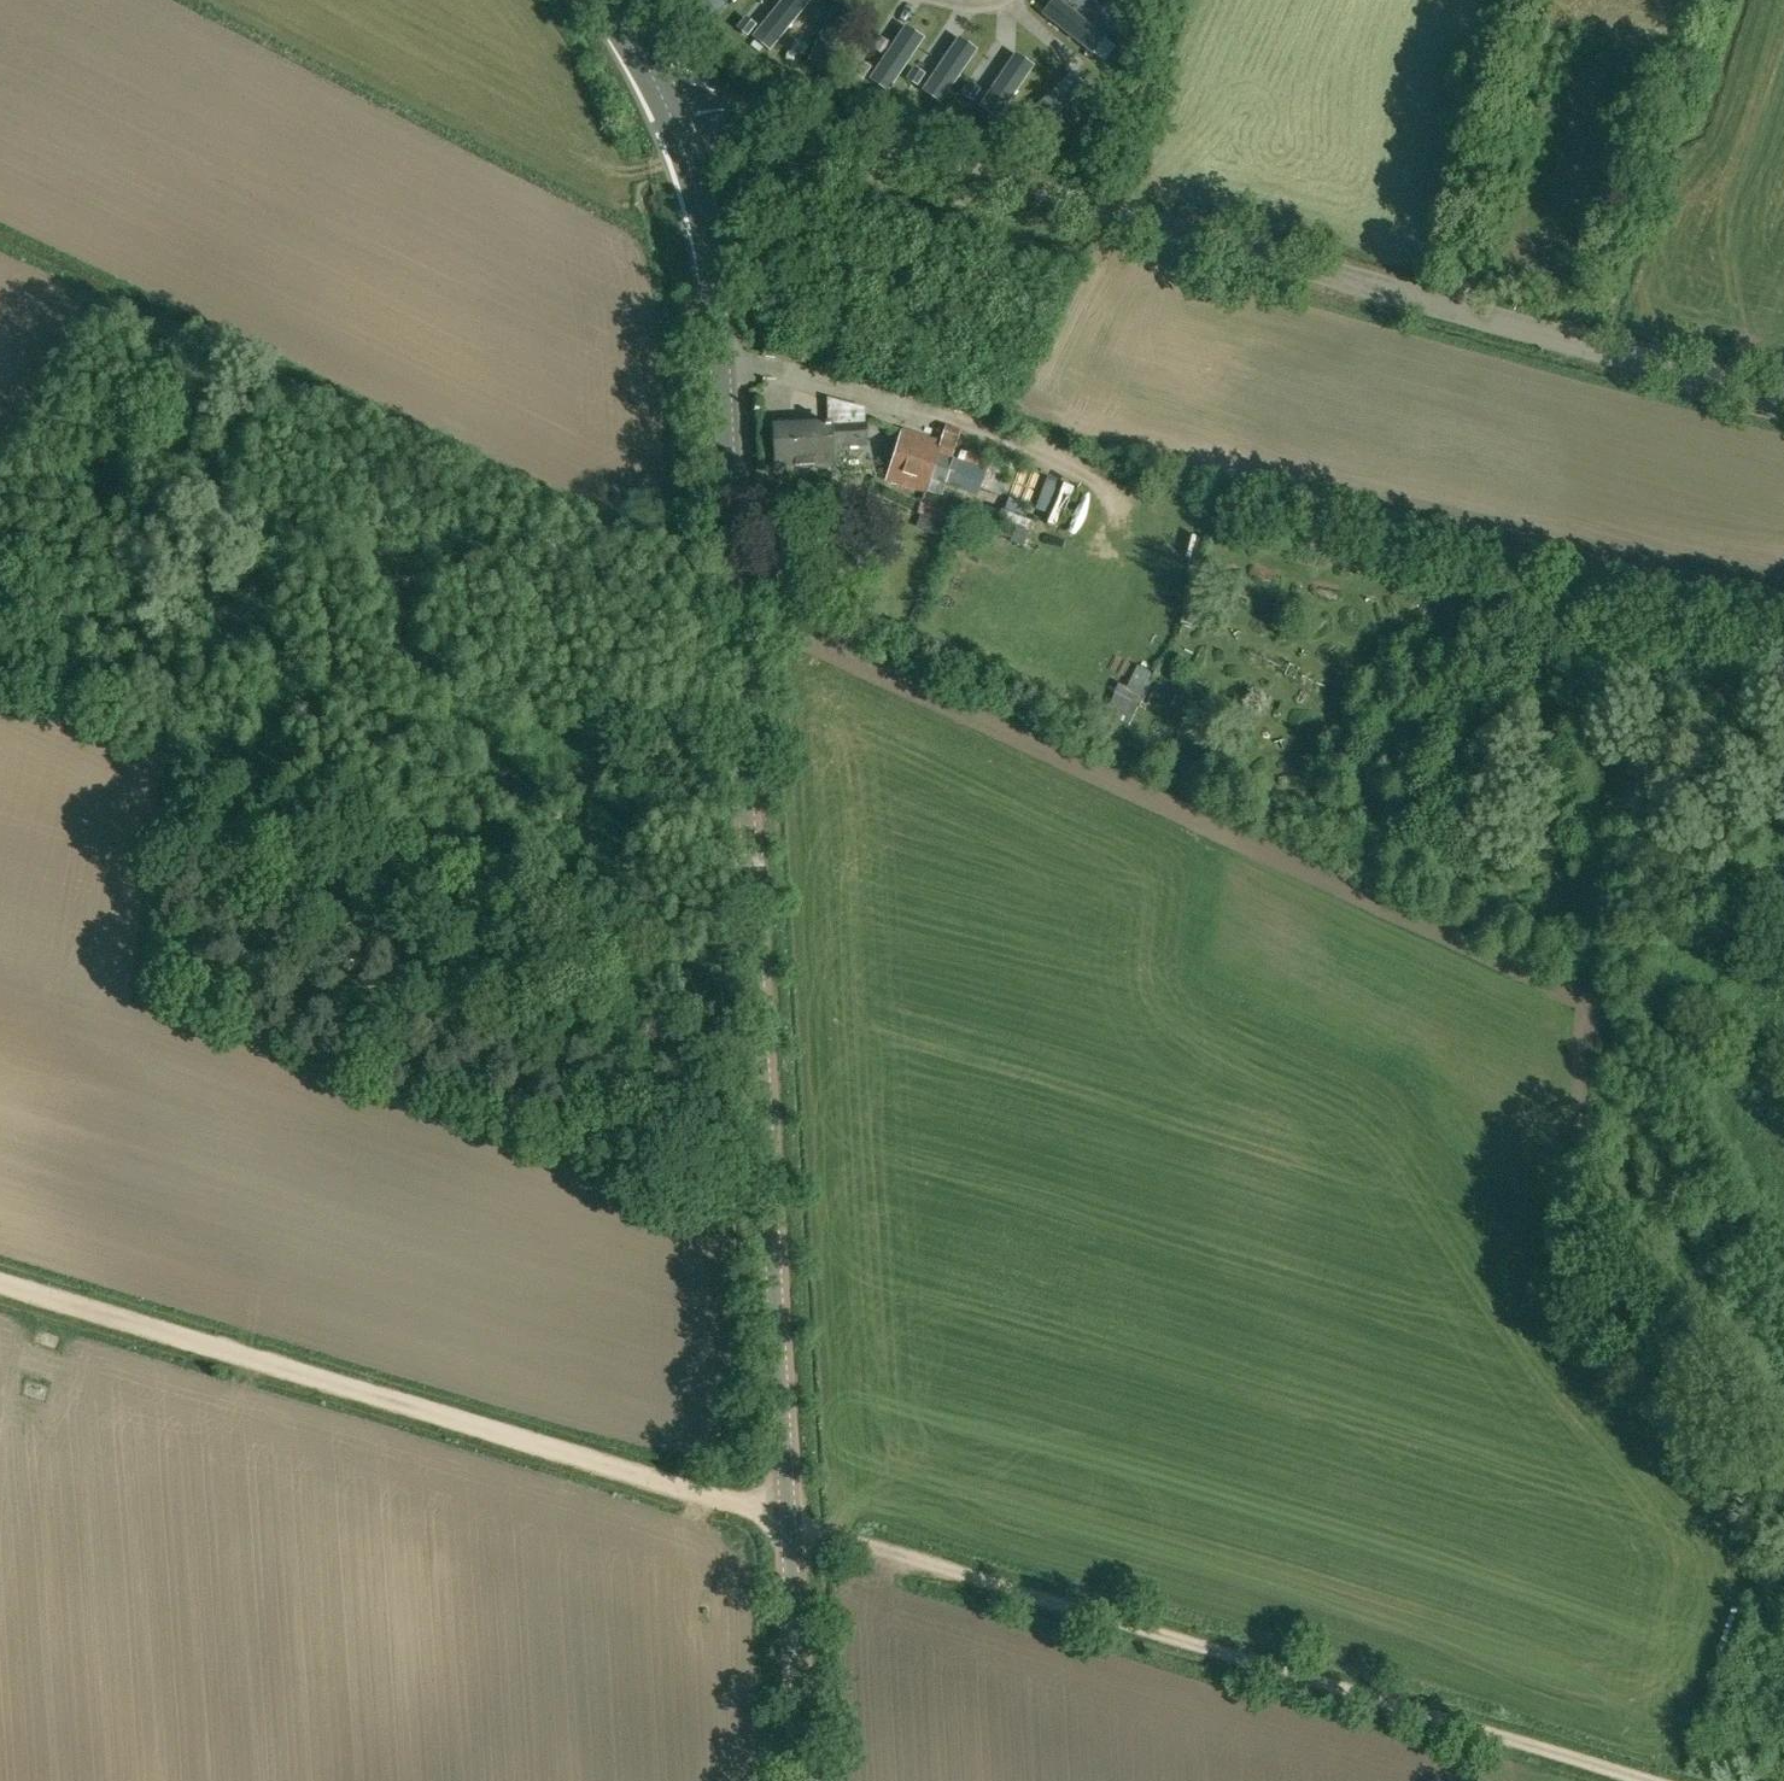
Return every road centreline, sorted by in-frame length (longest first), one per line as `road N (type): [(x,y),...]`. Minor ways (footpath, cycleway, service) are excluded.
road 1 (track): [(0,1283),(1634,1780)]
road 2 (tertiary): [(803,1780),(714,282),(672,123)]
road 3 (unclassified): [(672,123),(718,112),(757,119),(1783,401)]
road 4 (tertiary): [(672,123),(633,44),(600,0)]

